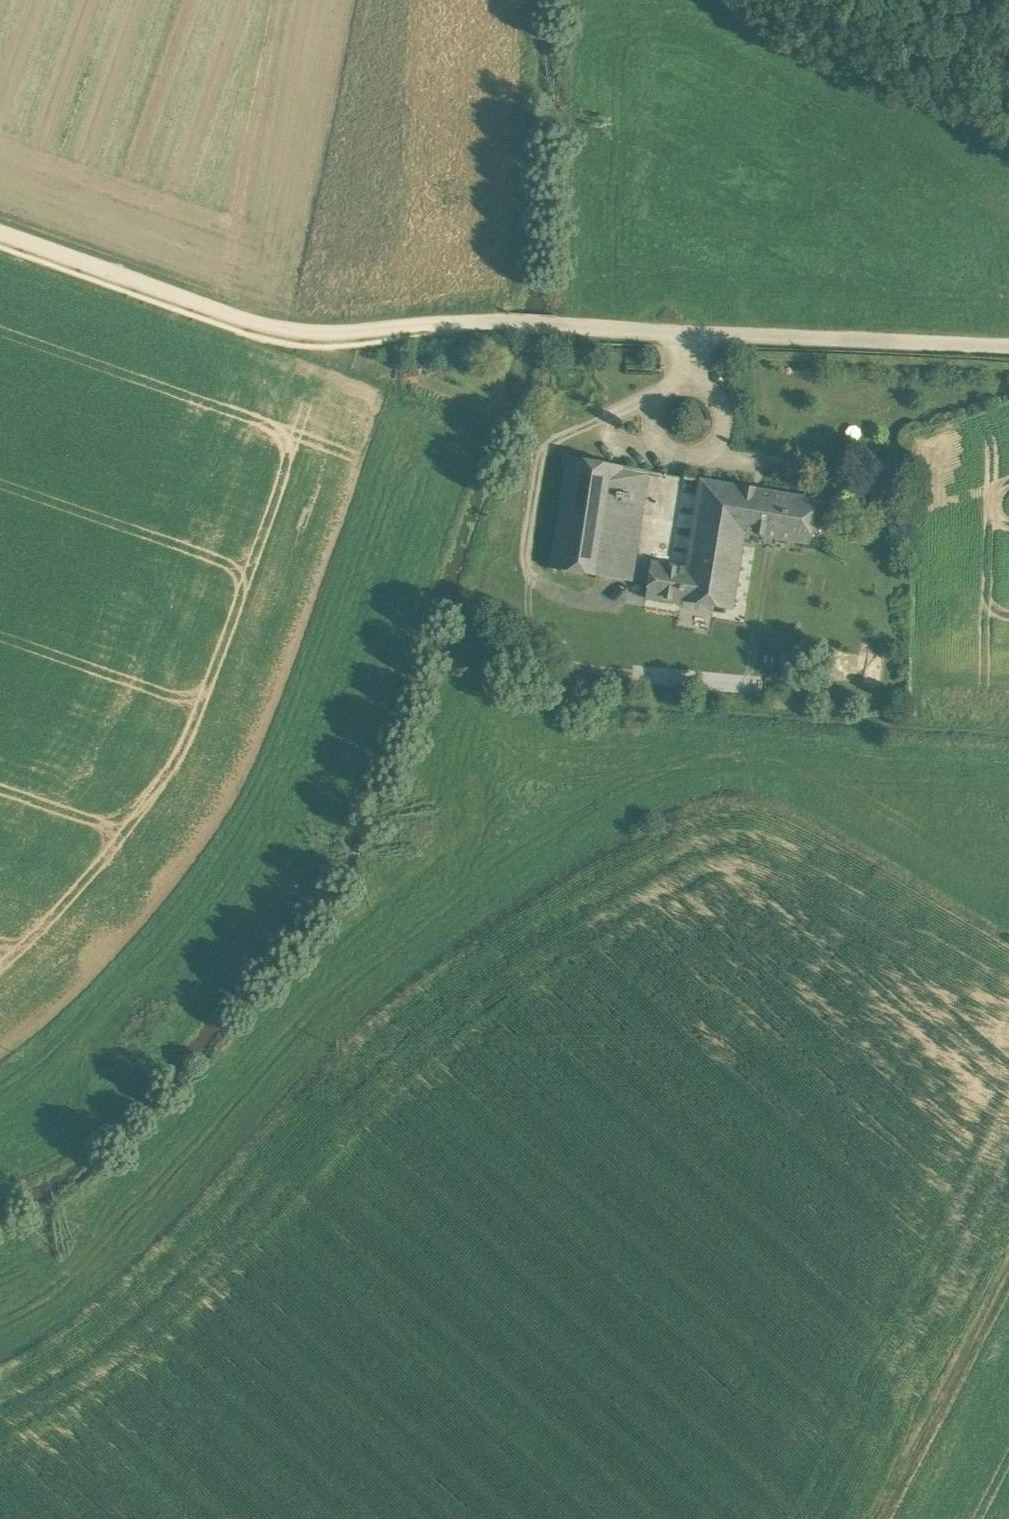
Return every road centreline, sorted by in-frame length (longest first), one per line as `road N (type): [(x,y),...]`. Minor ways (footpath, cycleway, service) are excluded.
road 1 (track): [(1008,344),(501,318),(323,344),(0,231)]
road 2 (track): [(1008,382),(765,466),(688,459),(600,436),(323,344)]
road 3 (track): [(689,328),(688,373),(579,430),(553,461),(533,542),(558,594),(700,629)]
road 4 (track): [(884,1518),(1008,1280)]
road 5 (track): [(677,384),(700,383),(718,397),(722,435),(714,446),(681,454),(670,448),(653,415),(664,394)]

